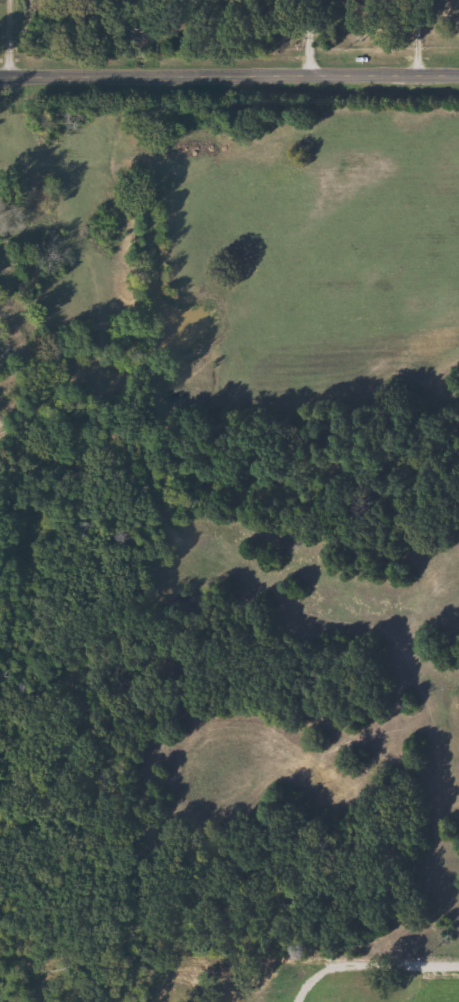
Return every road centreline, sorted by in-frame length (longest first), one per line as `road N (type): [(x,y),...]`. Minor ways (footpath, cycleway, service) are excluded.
road 1 (secondary): [(0,70),(458,68)]

